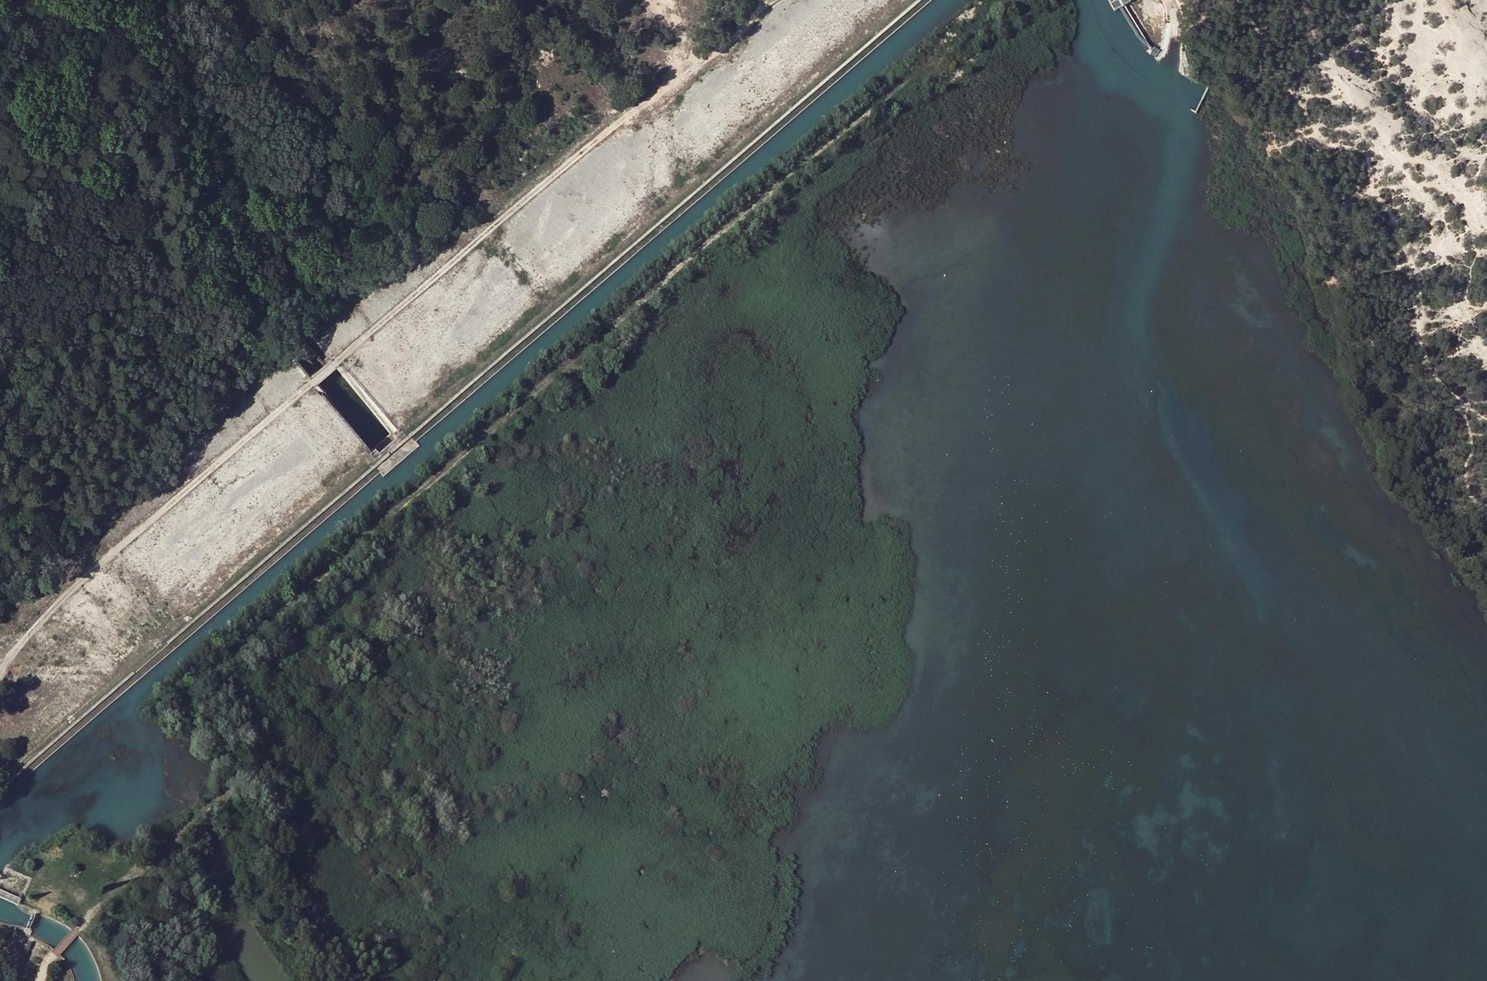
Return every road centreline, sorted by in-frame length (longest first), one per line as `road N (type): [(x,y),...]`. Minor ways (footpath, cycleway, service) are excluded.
road 1 (track): [(41,980),(78,930),(229,789),(231,766),(193,713),(191,692),(953,40)]
road 2 (track): [(0,670),(72,590),(764,0)]

